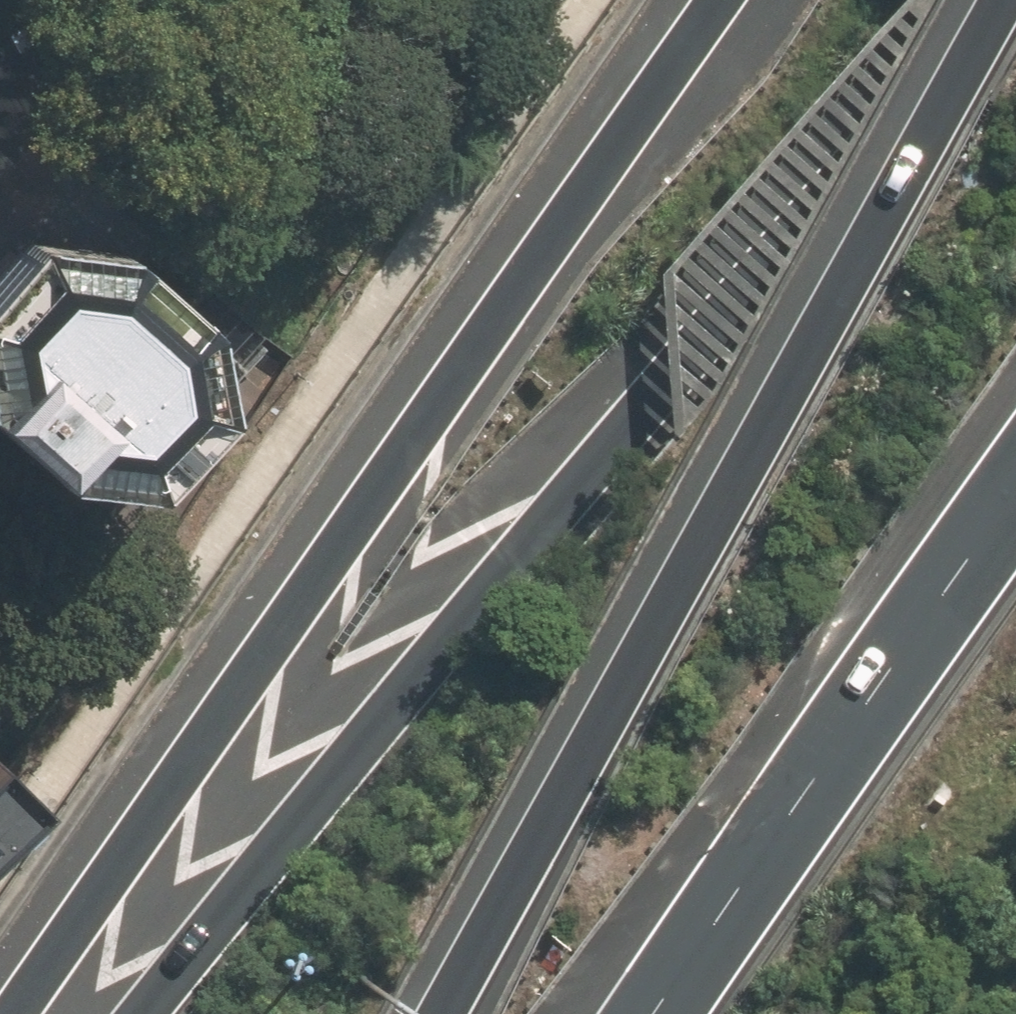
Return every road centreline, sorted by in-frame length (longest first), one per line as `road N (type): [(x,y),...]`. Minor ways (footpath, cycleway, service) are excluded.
road 1 (motorway): [(164,1013),(673,357),(997,0)]
road 2 (motorway): [(7,1013),(720,0)]
road 3 (motorway): [(452,1013),(989,0)]
road 4 (motorway): [(619,1013),(1015,486)]
road 5 (residential): [(88,0),(0,87)]

